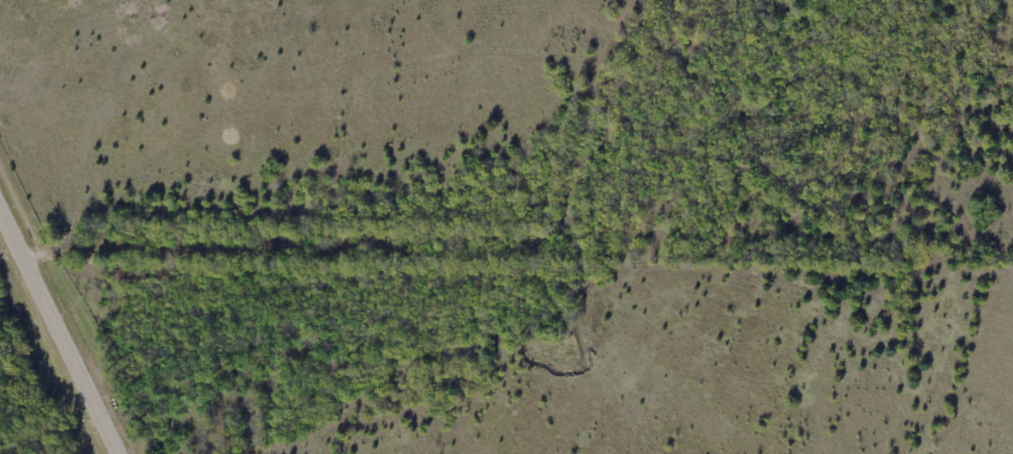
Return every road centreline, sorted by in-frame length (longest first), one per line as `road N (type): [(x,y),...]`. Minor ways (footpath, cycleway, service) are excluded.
road 1 (tertiary): [(114,453),(0,218)]

